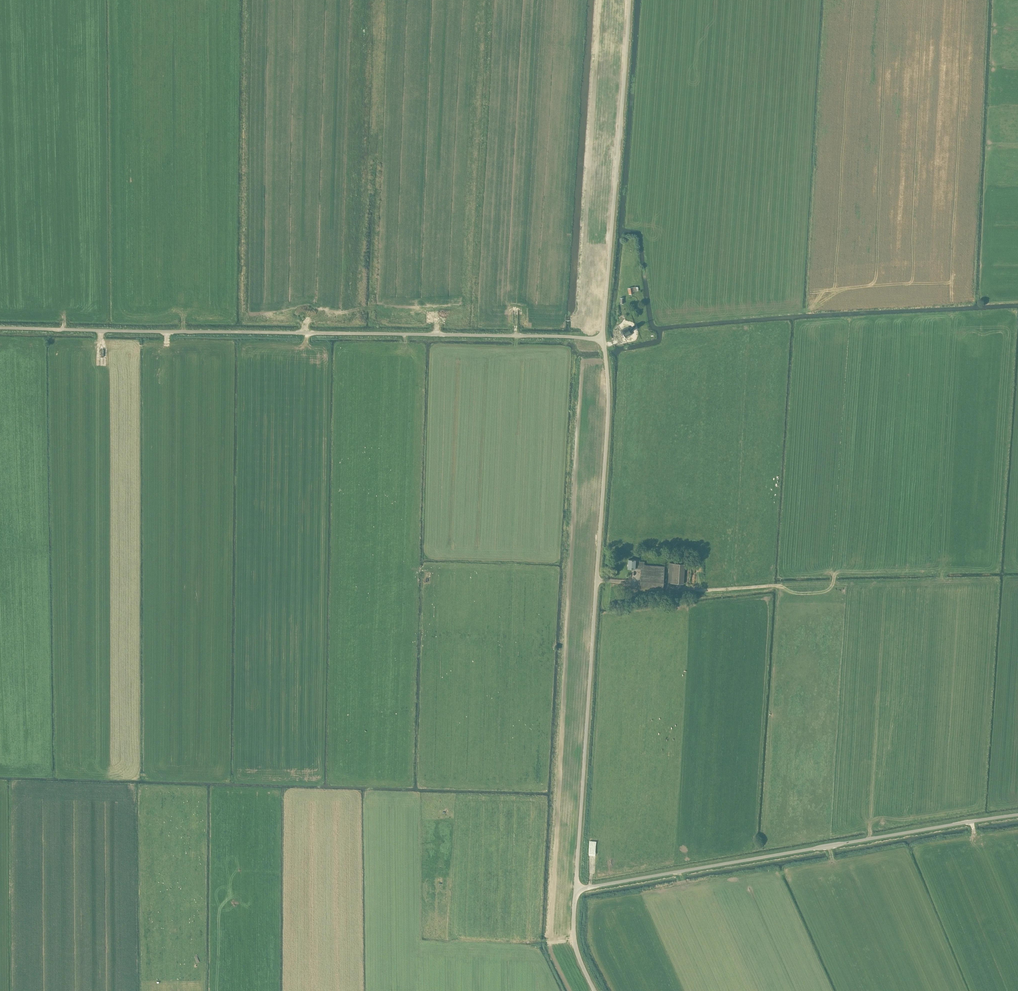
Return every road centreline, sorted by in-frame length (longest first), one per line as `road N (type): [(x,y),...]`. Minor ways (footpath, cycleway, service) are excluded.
road 1 (unclassified): [(603,340),(0,326)]
road 2 (unclassified): [(576,890),(608,420),(603,340)]
road 3 (unclassified): [(1017,815),(576,890)]
road 4 (unclassified): [(603,340),(630,0)]

